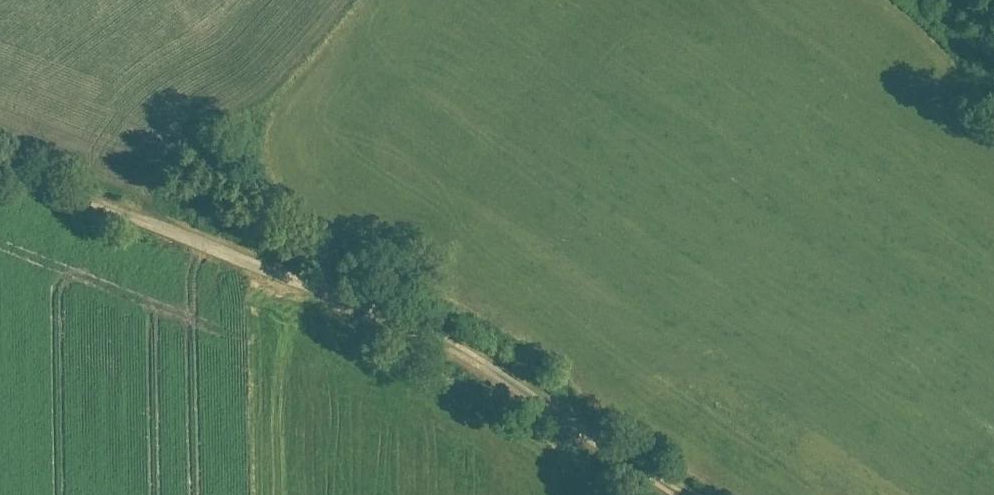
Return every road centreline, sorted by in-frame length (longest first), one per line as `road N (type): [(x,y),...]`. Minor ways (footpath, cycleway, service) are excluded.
road 1 (track): [(0,148),(403,295),(519,364),(688,494)]

